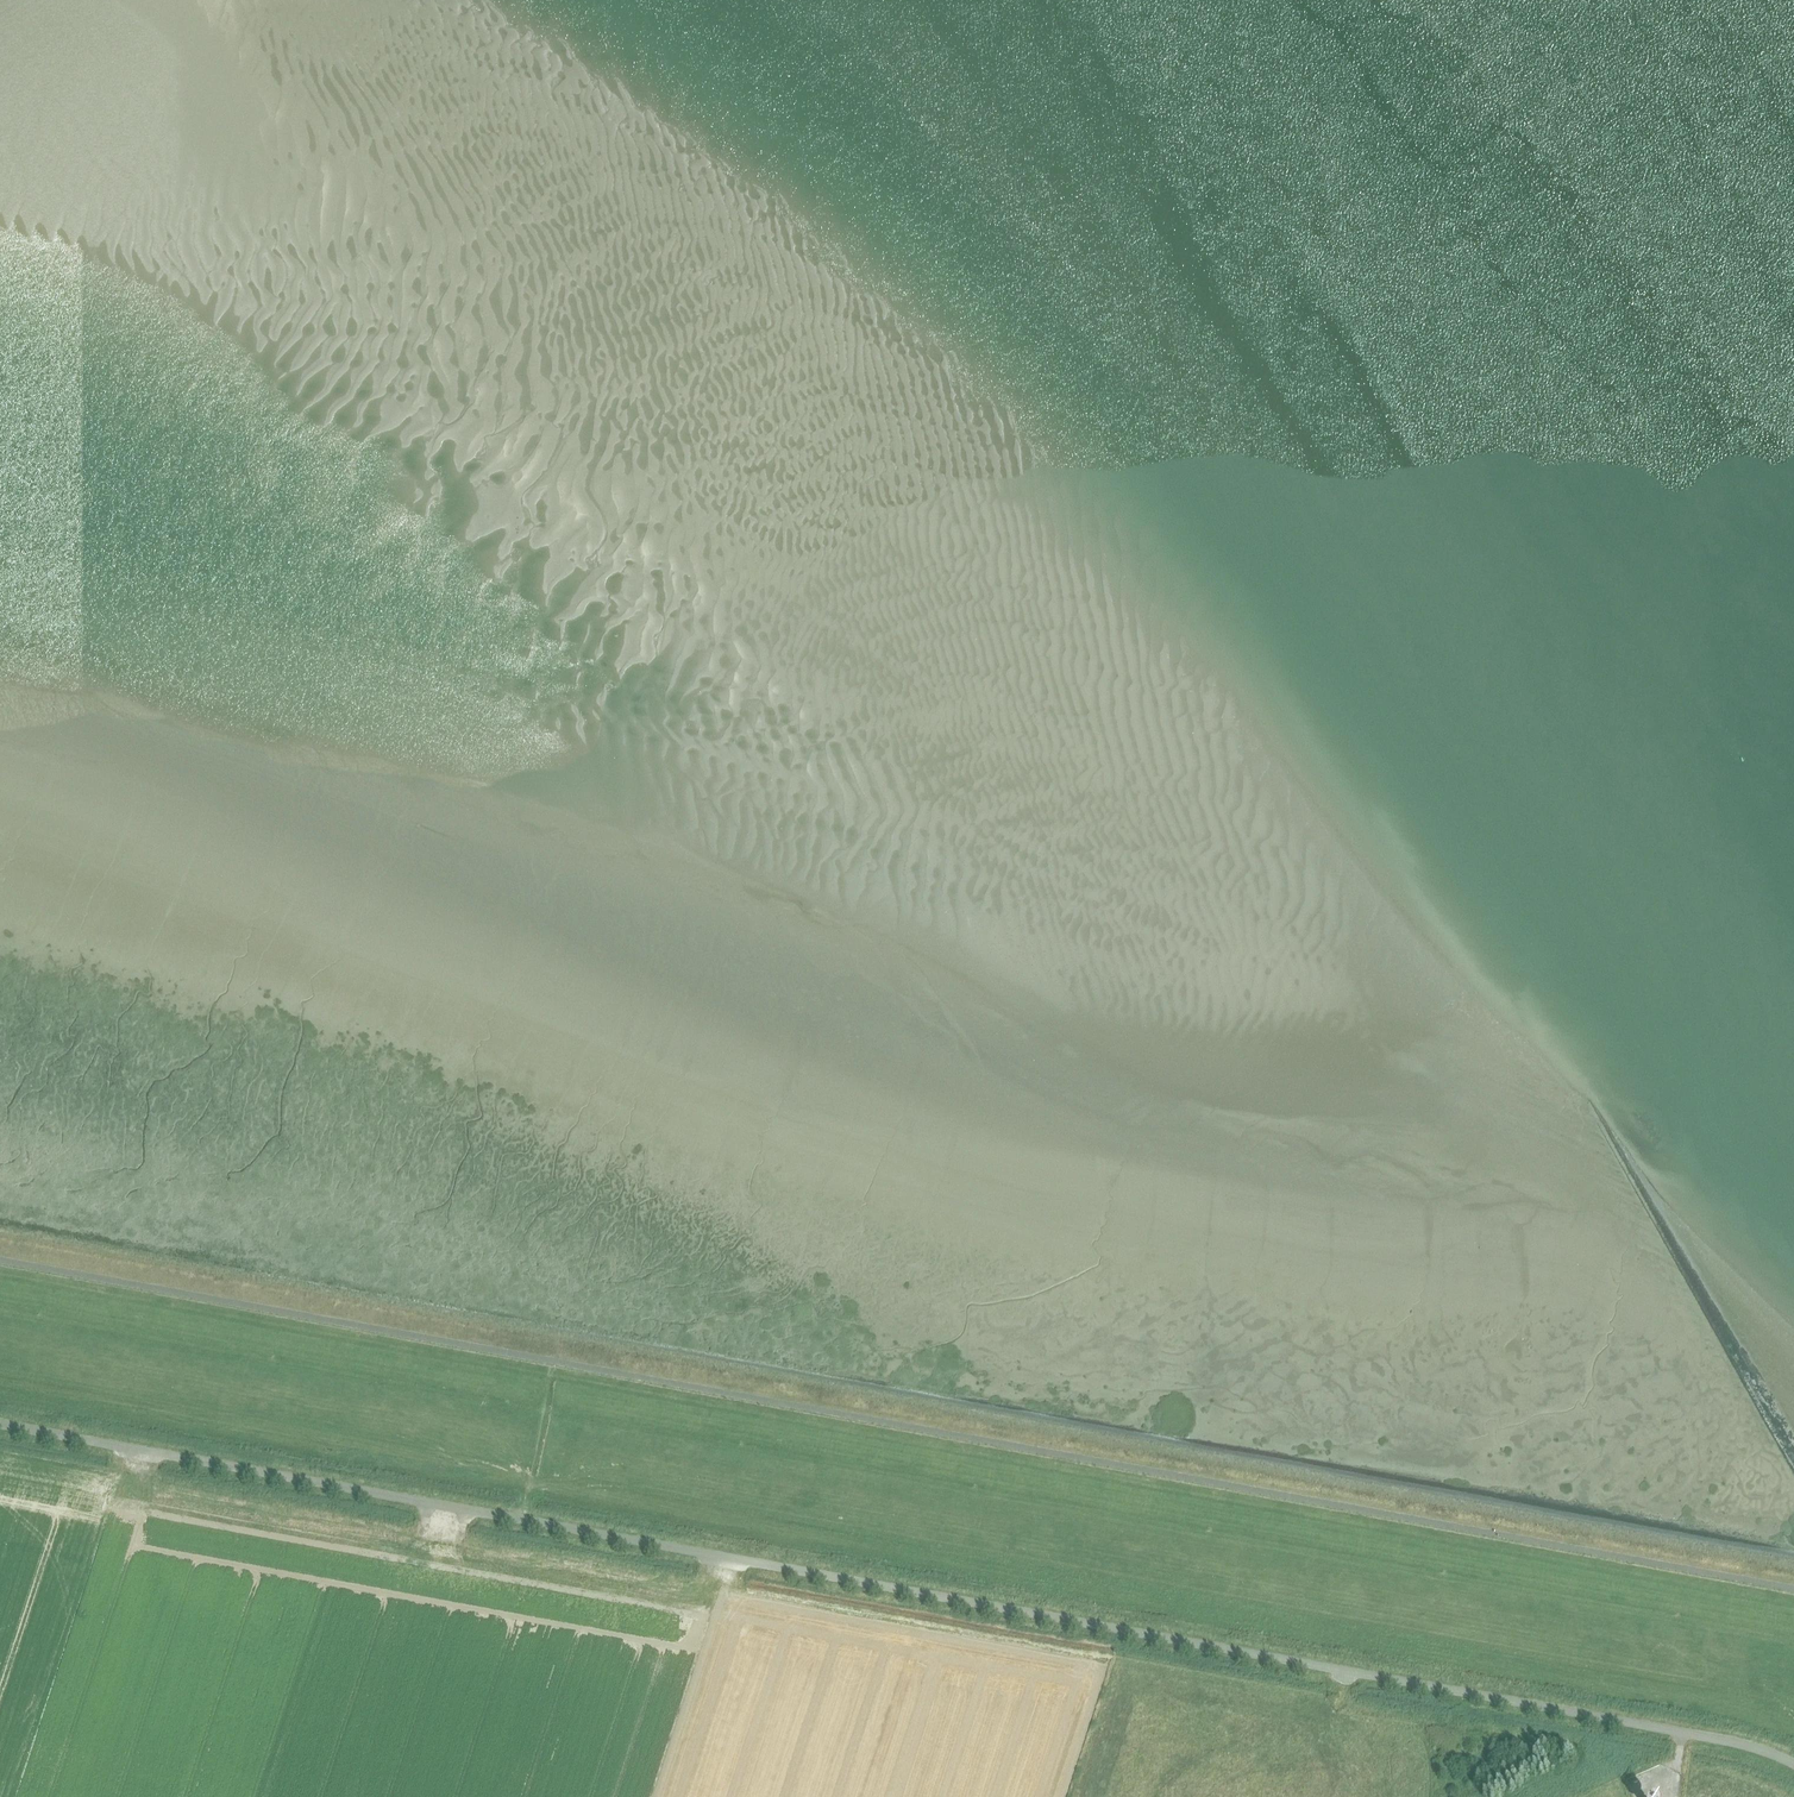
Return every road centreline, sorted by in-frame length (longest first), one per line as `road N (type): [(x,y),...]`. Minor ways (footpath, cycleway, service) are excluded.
road 1 (unclassified): [(1793,1764),(1717,1738),(0,1424)]

